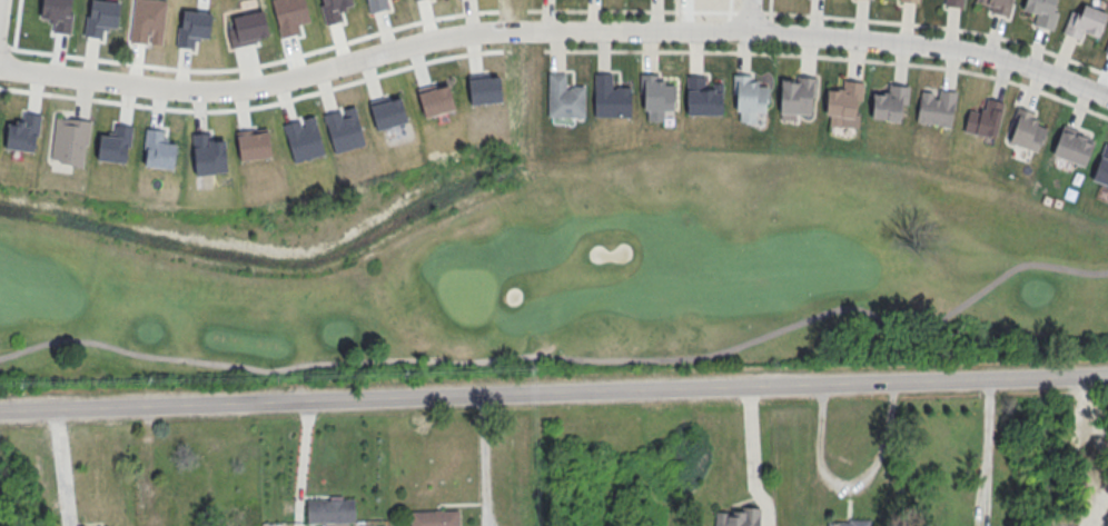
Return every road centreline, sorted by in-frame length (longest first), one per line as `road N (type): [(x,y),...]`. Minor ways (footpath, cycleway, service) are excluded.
road 1 (tertiary): [(1107,377),(0,411)]
road 2 (residential): [(0,70),(210,92),(471,29),(754,29)]
road 3 (residential): [(754,29),(992,57),(1107,97)]

